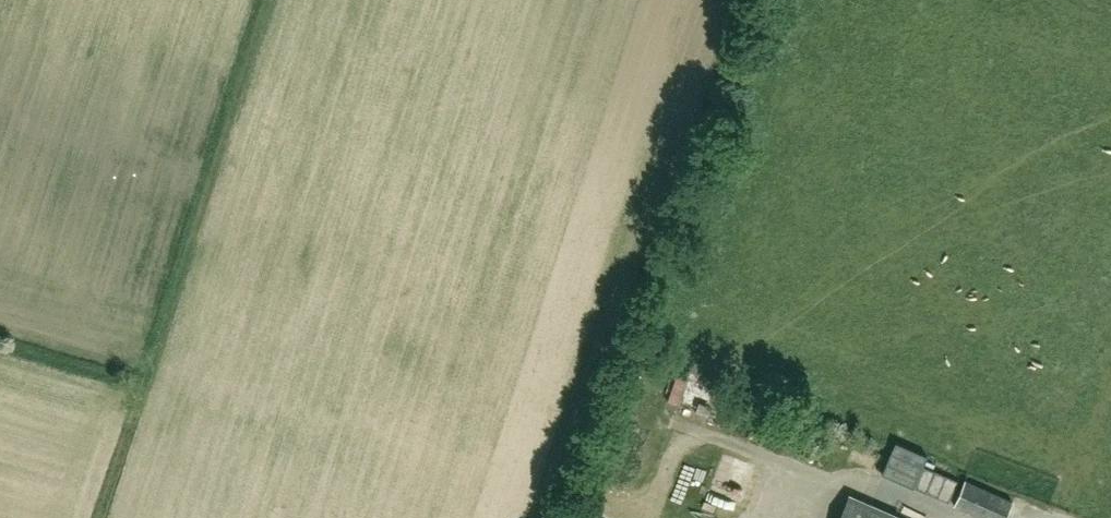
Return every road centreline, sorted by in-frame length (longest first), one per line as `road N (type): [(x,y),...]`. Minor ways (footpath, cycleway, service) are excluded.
road 1 (track): [(141,364),(262,0)]

